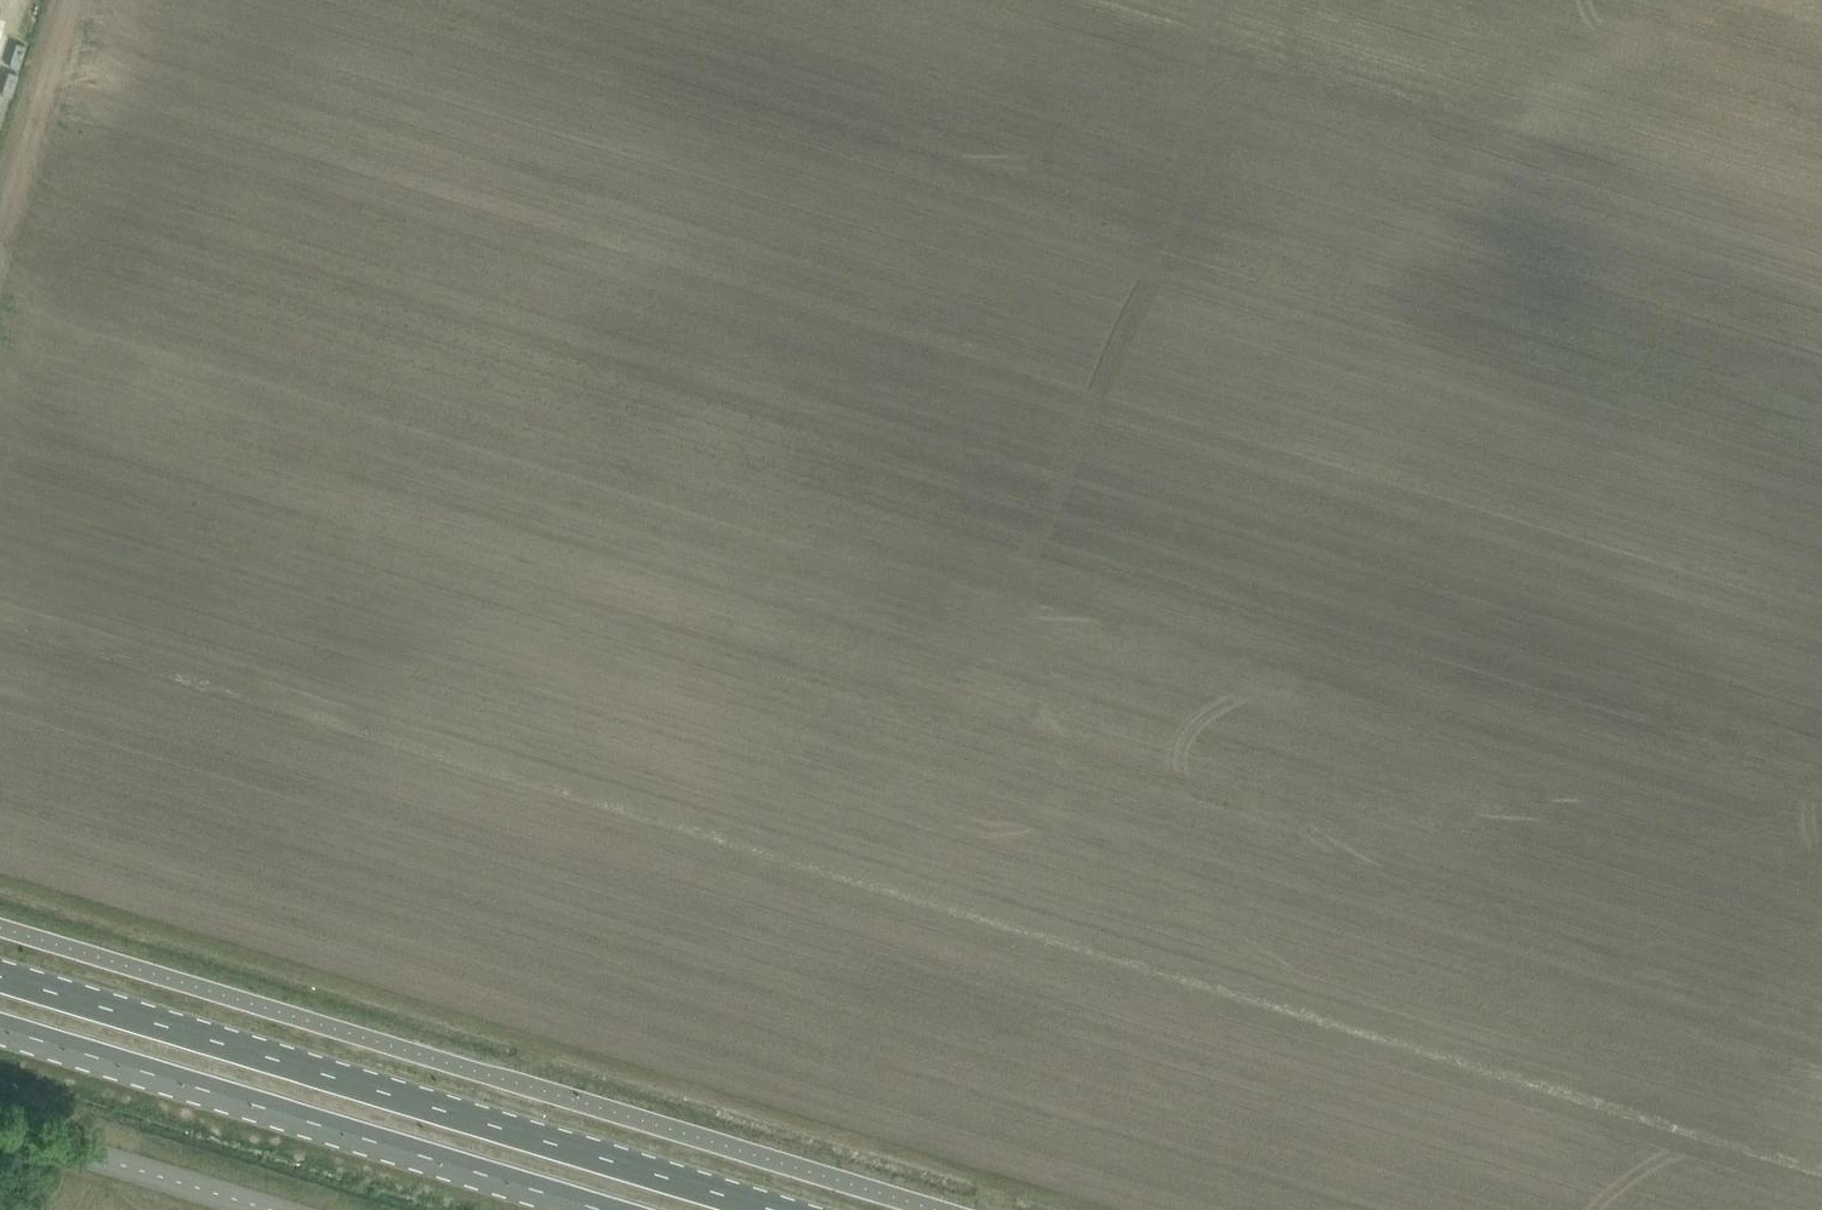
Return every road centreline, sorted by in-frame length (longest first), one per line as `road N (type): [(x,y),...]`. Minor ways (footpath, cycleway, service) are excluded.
road 1 (primary): [(776,1209),(0,974)]
road 2 (primary): [(0,1029),(595,1209)]
road 3 (unclassified): [(265,1209),(0,1130)]

